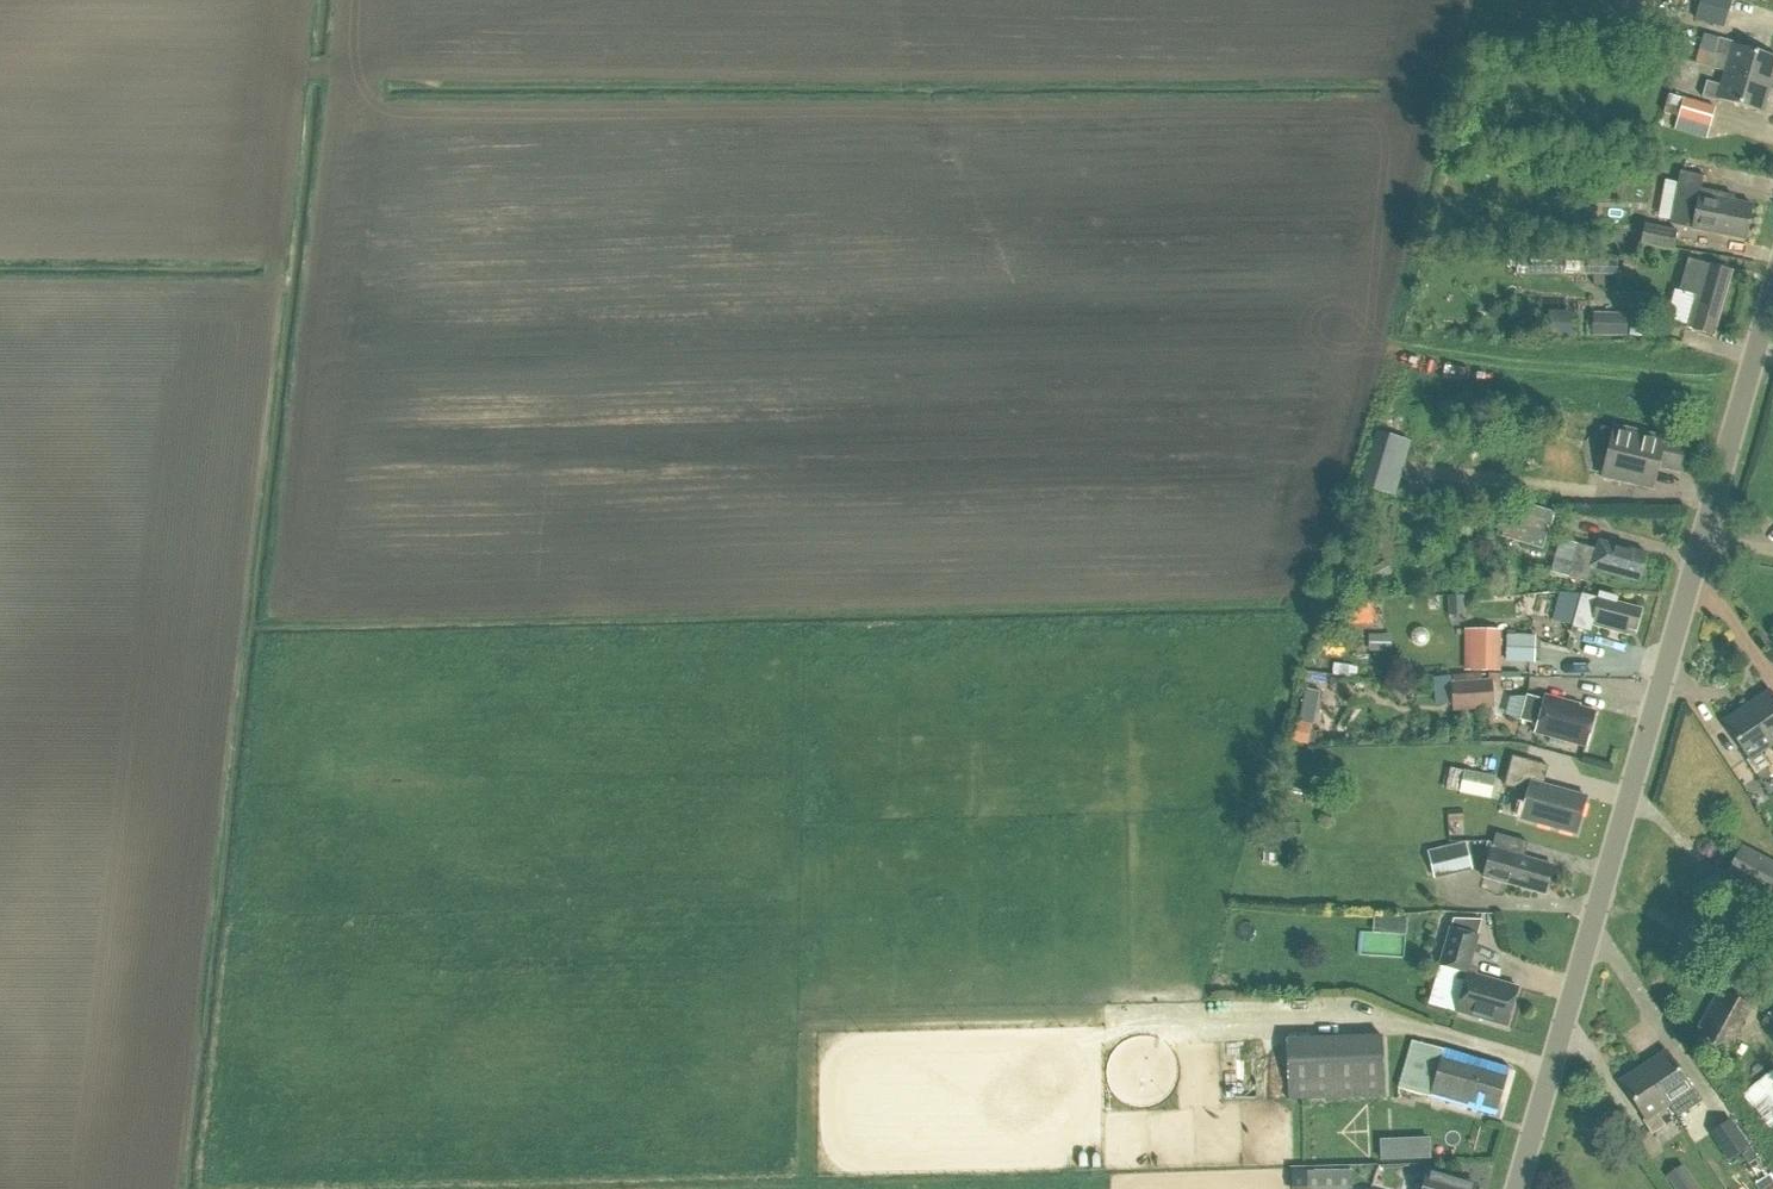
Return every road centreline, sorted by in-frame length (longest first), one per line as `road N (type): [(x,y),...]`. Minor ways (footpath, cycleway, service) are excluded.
road 1 (unclassified): [(1515,1188),(1772,287)]

